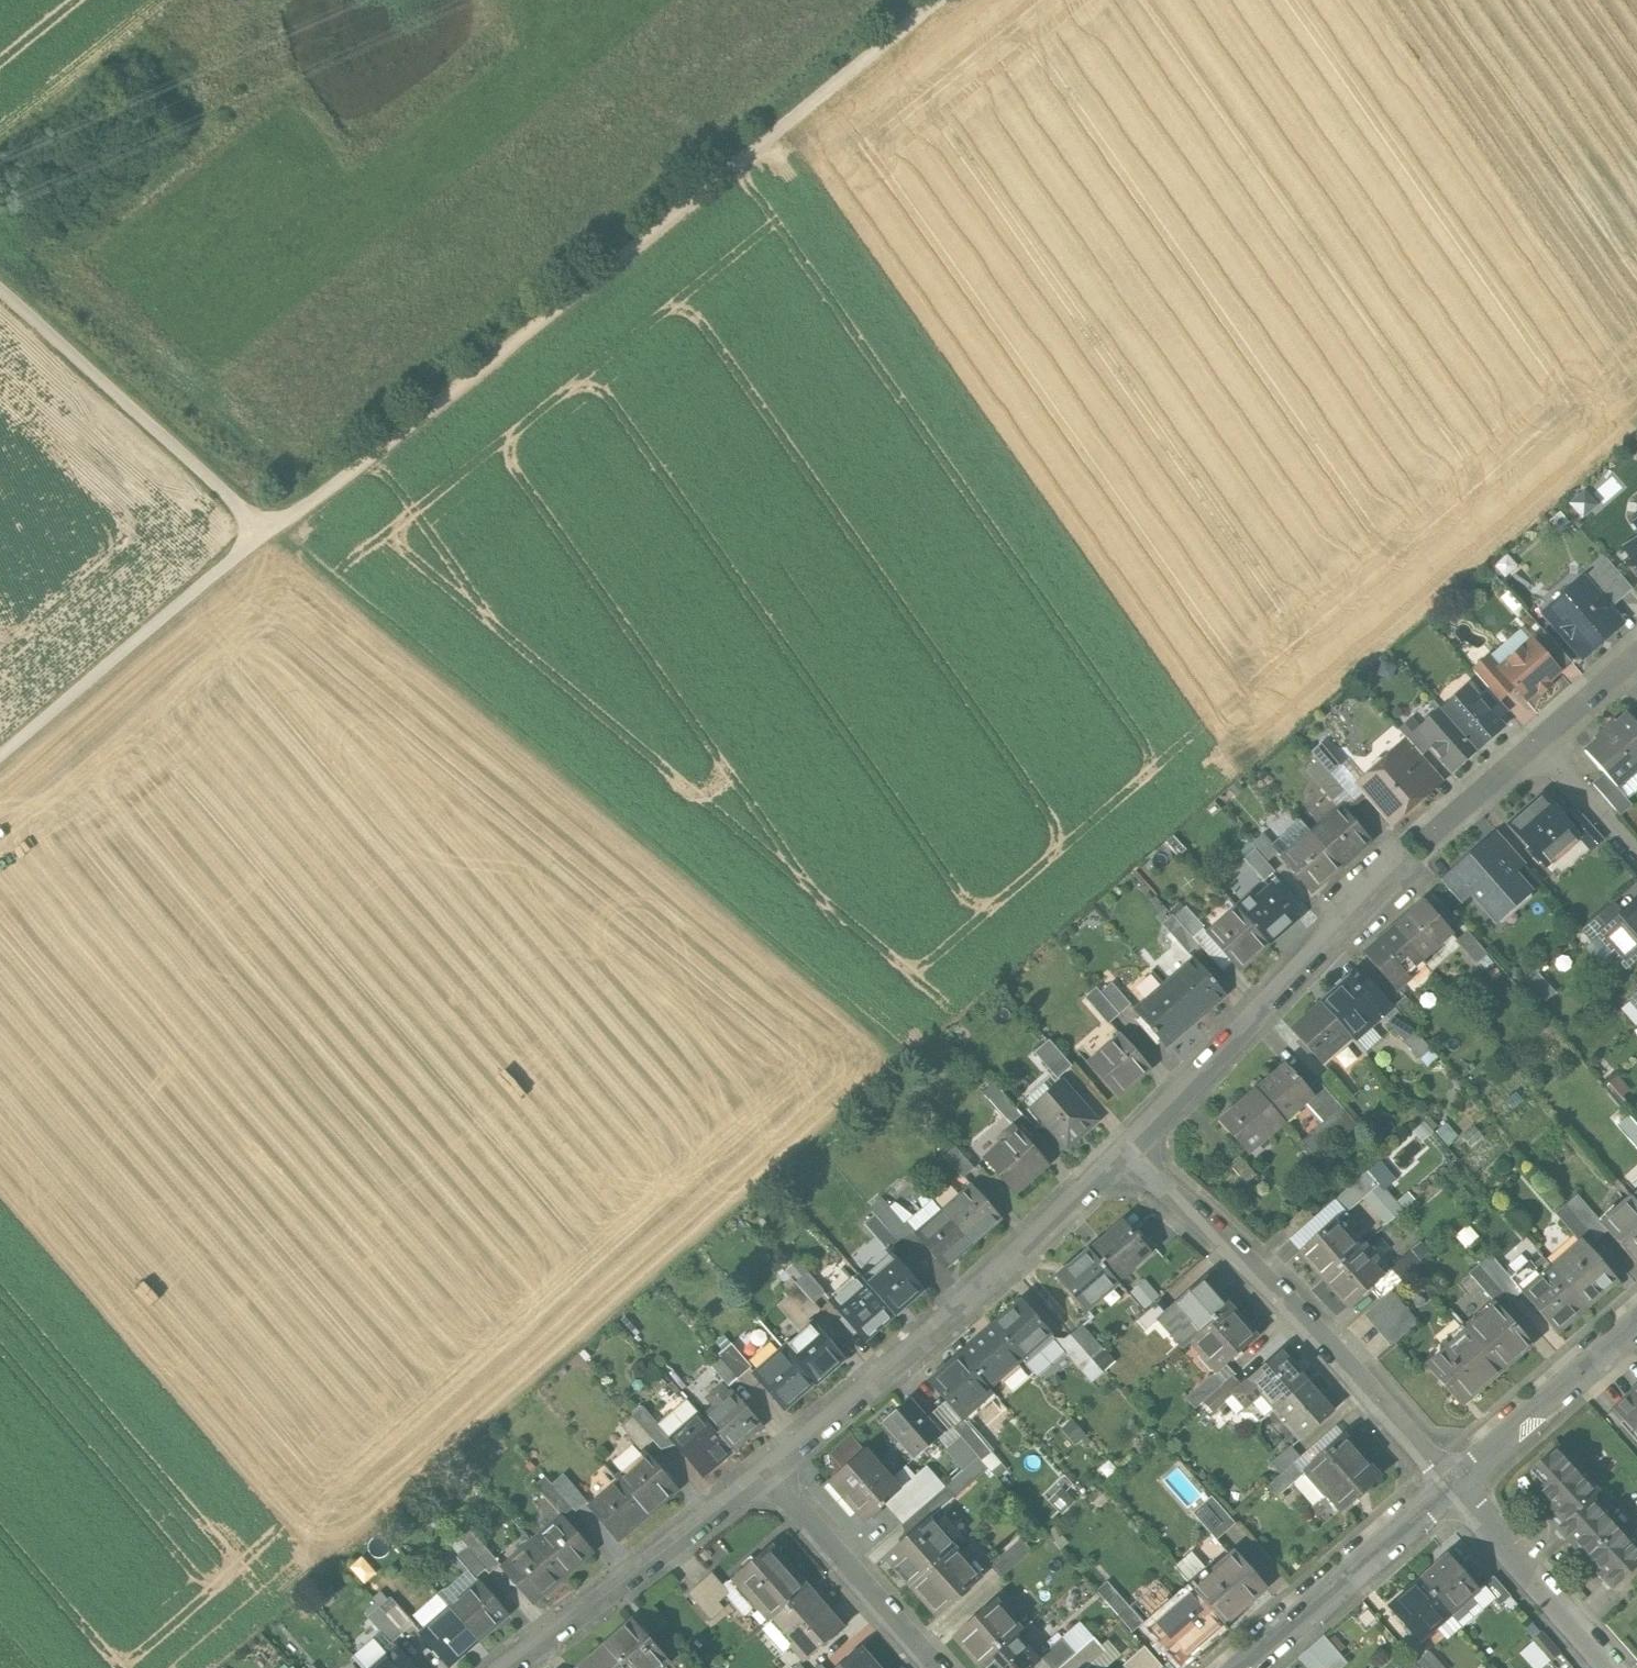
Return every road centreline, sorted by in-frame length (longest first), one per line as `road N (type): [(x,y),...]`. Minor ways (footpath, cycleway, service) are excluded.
road 1 (track): [(0,754),(390,422),(934,0)]
road 2 (residential): [(1135,1151),(977,1301),(783,1467)]
road 3 (residential): [(1135,1151),(1328,1332),(1457,1487)]
road 4 (track): [(261,528),(0,273)]
road 5 (residential): [(783,1467),(520,1667)]
road 6 (residential): [(1345,929),(1135,1151)]
road 7 (residential): [(1252,1667),(1457,1487)]
road 8 (residential): [(783,1467),(952,1667)]
road 9 (residential): [(1457,1487),(1616,1667)]
road 10 (residential): [(1457,1487),(1636,1331)]
road 11 (residential): [(1545,744),(1636,852)]
road 12 (residential): [(1545,744),(1449,827)]
road 13 (residential): [(1636,659),(1545,744)]

